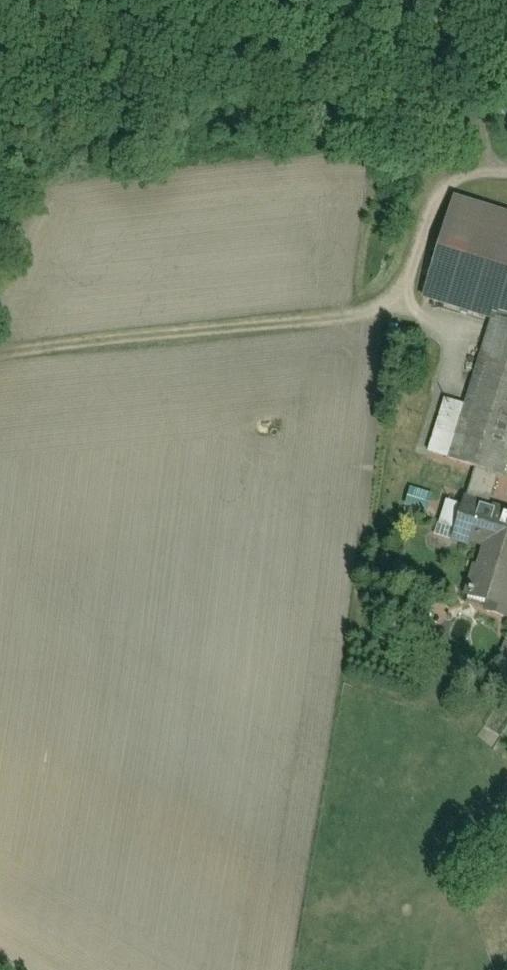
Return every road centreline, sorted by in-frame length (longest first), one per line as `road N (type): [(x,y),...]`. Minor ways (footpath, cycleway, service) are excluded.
road 1 (track): [(0,355),(383,312),(401,294),(438,187),(461,171),(506,171)]

